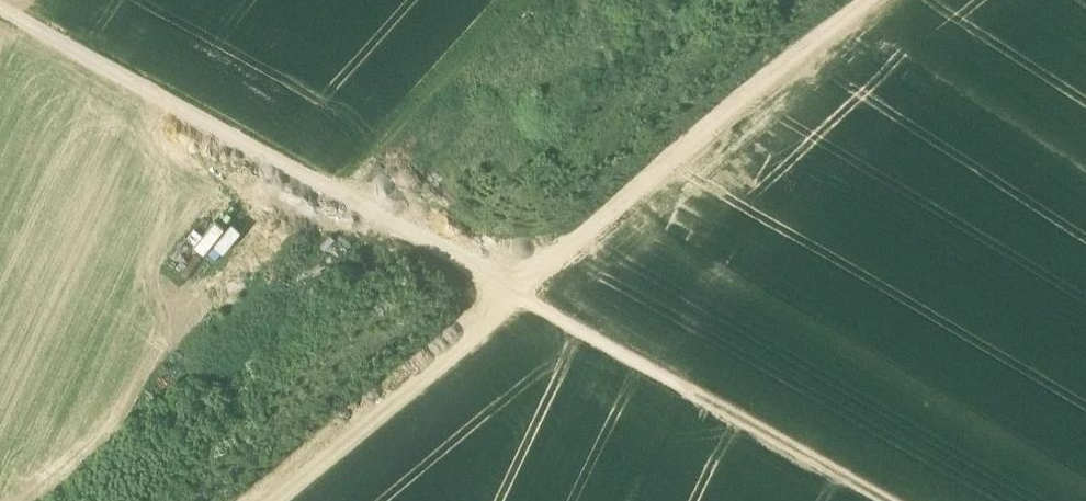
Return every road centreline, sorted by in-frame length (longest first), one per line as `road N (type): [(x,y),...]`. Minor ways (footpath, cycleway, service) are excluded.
road 1 (track): [(0,8),(881,500)]
road 2 (track): [(875,0),(525,283),(277,500)]

